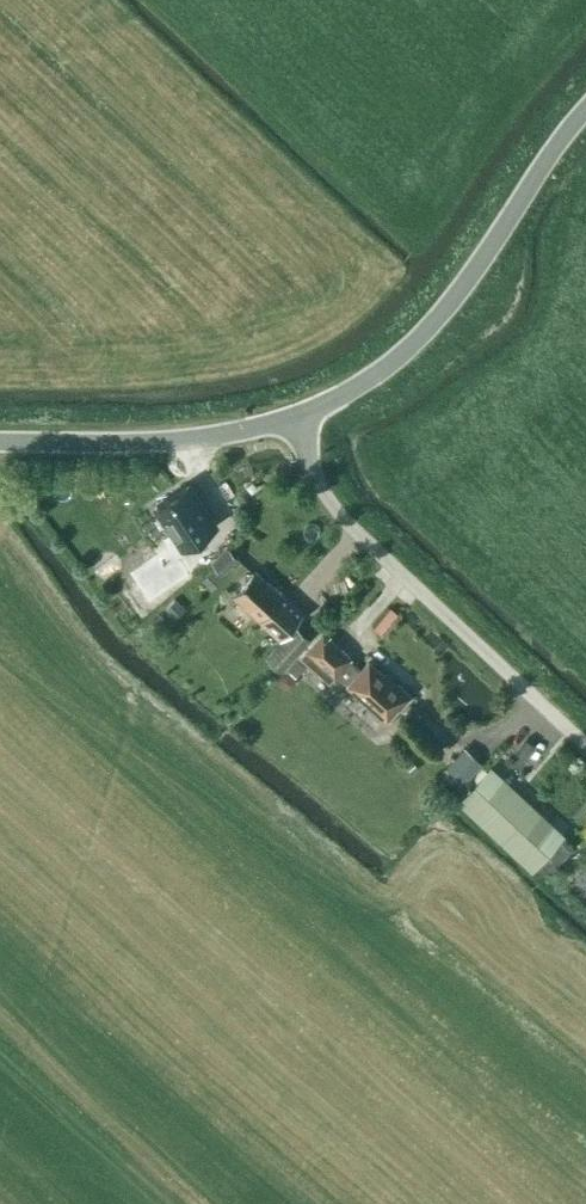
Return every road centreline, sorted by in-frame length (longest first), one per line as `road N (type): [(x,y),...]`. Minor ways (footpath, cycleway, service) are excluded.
road 1 (unclassified): [(301,417),(310,463),(349,527),(585,742)]
road 2 (unclassified): [(301,417),(354,390),(472,282),(585,111)]
road 3 (unclassified): [(0,442),(193,439),(301,417)]

